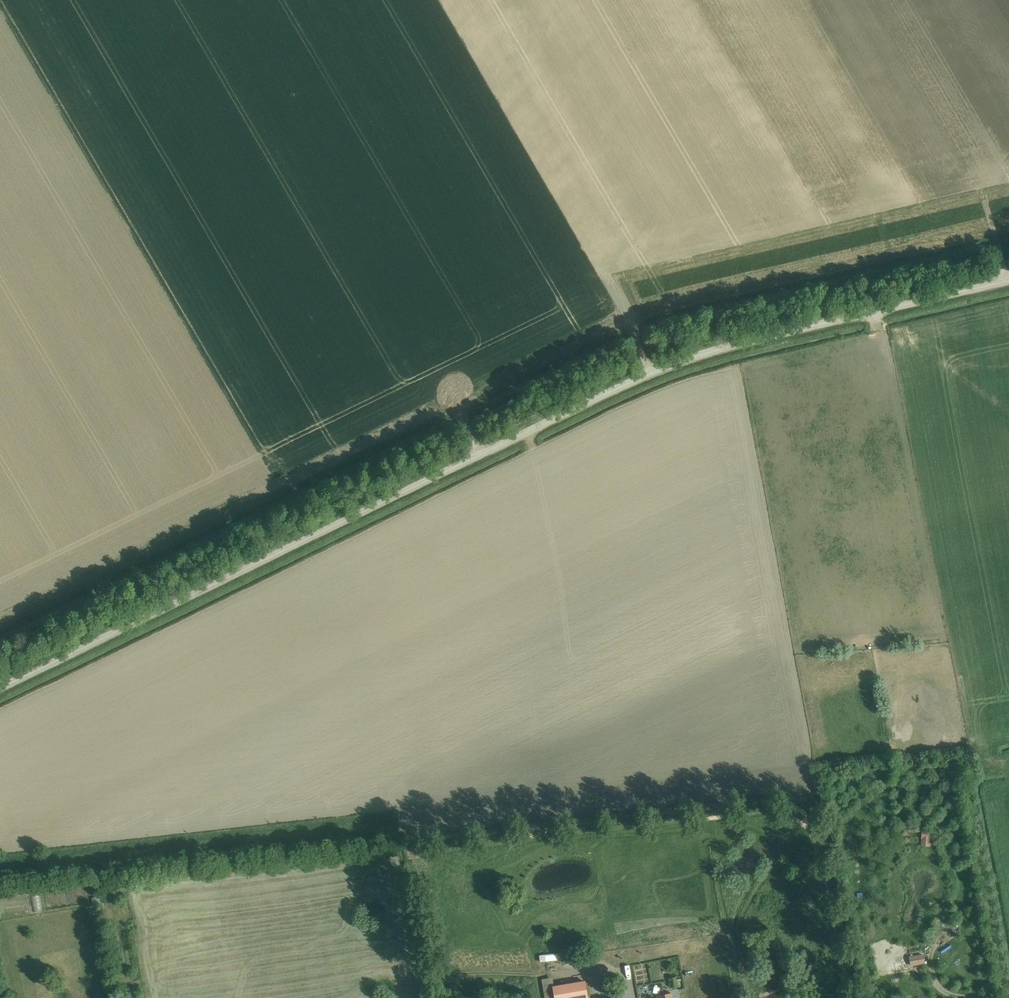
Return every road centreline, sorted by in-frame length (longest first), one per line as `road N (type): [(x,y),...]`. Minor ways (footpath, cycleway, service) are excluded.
road 1 (unclassified): [(0,688),(660,370),(1008,281)]

